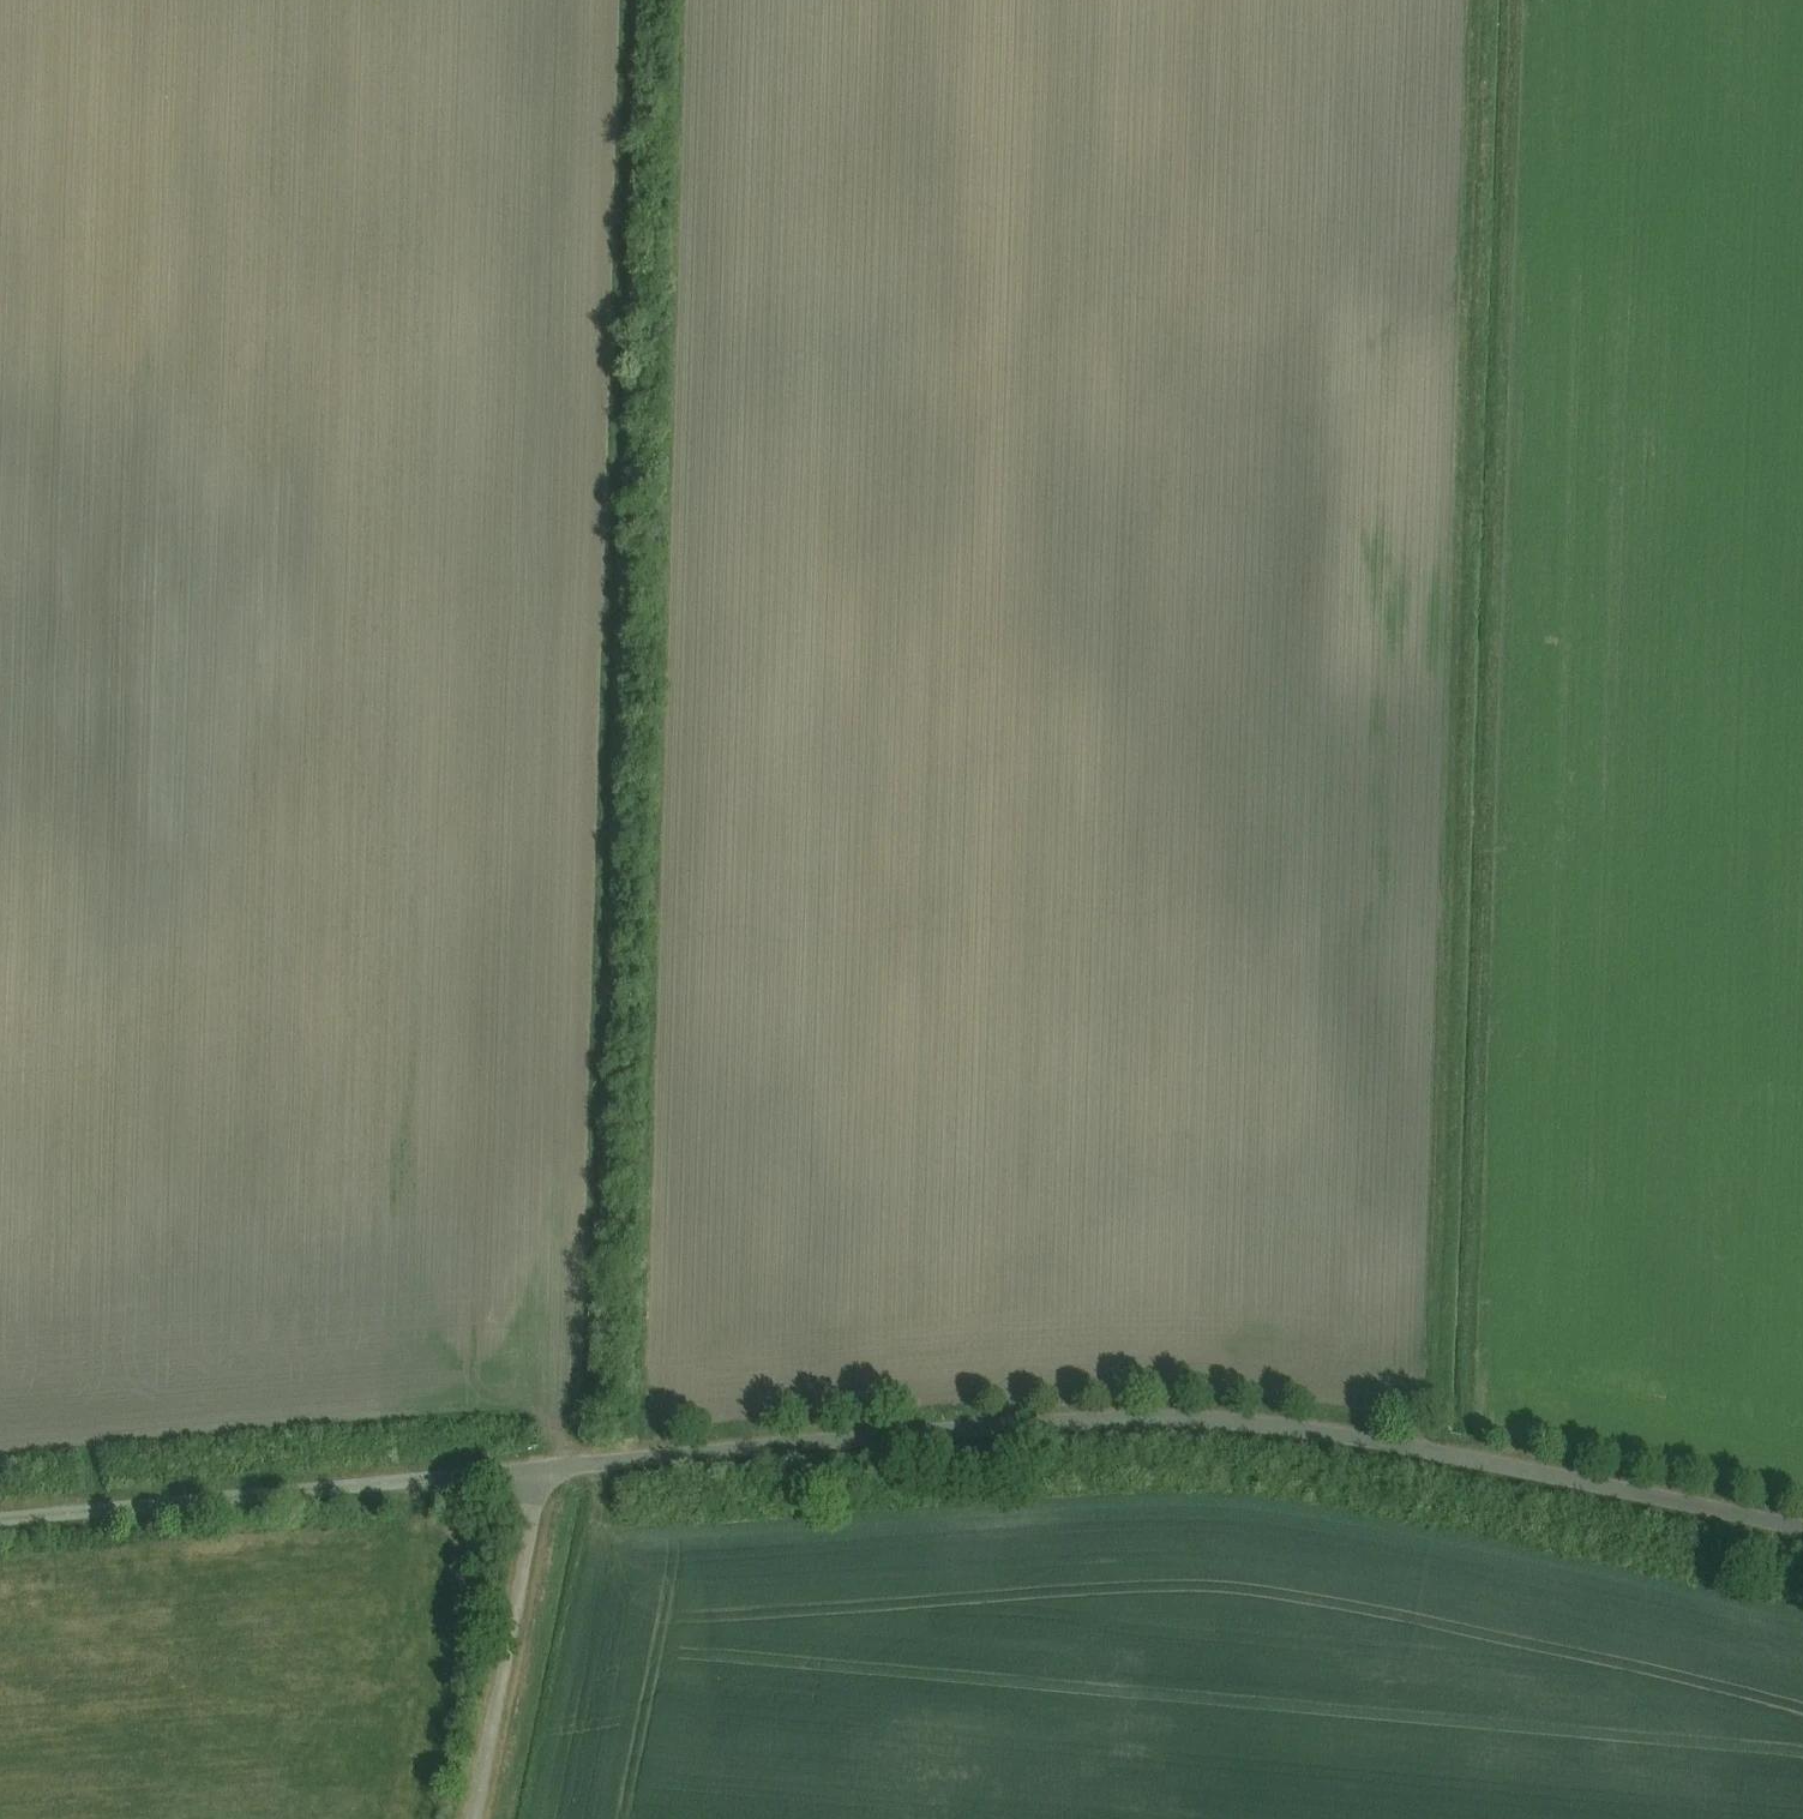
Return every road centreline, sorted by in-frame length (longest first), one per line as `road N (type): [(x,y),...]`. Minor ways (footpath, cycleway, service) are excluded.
road 1 (unclassified): [(1802,1529),(1416,1450),(1240,1426),(1070,1423),(536,1474)]
road 2 (unclassified): [(536,1474),(0,1523)]
road 3 (unclassified): [(477,1818),(536,1474)]

